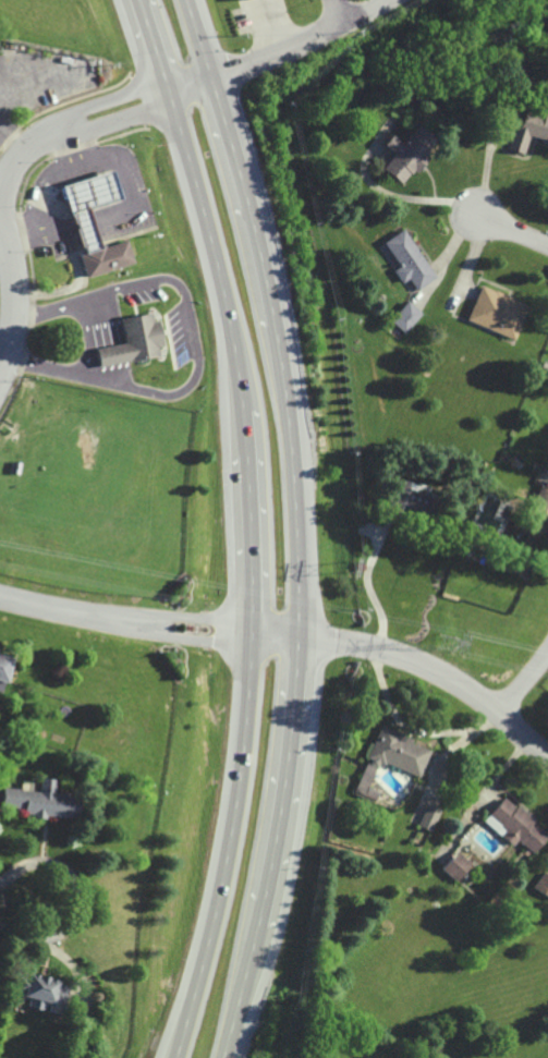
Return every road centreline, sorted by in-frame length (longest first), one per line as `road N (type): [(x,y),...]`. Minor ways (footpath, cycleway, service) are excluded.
road 1 (trunk): [(137,0),(229,336),(246,457),(254,604),(236,805),(176,1057)]
road 2 (trunk): [(222,1057),(275,844),(296,670),(297,573),(275,339),(183,0)]
road 3 (residential): [(547,759),(486,707),(387,654),(253,634)]
road 4 (residential): [(0,931),(52,938),(74,922),(80,905),(68,875),(53,866),(0,884)]
road 5 (residential): [(381,0),(207,78)]
road 6 (residential): [(0,366),(10,315),(0,230)]
road 7 (residential): [(0,592),(131,621)]
road 8 (residential): [(131,621),(173,637),(253,634)]
road 9 (residential): [(253,634),(216,620),(131,621)]
road 10 (residential): [(165,94),(129,93),(80,108),(52,131)]
road 11 (residential): [(52,131),(132,115),(165,94)]

